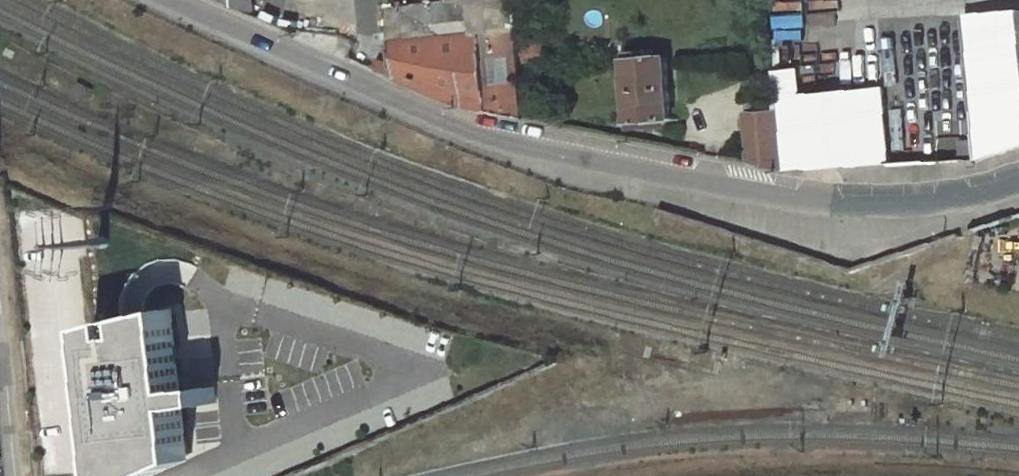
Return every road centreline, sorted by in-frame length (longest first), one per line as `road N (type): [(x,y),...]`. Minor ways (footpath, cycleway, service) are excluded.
road 1 (unclassified): [(1018,183),(962,200),(840,204),(531,146),(457,125),(176,0)]

